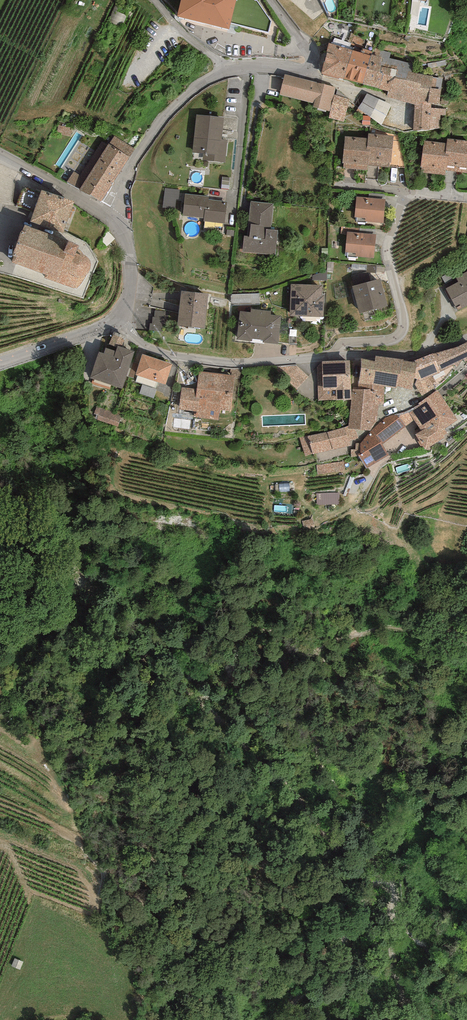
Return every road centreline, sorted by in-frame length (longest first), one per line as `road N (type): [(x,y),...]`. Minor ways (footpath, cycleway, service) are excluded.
road 1 (residential): [(115,325),(160,354),(224,364),(418,357),(466,339)]
road 2 (residential): [(272,0),(312,64),(228,71),(203,82),(160,122),(109,214)]
road 3 (track): [(282,1019),(321,977),(381,875)]
road 4 (track): [(381,875),(388,882),(401,981),(423,1019)]
road 5 (residential): [(109,214),(0,152)]
road 6 (residential): [(0,364),(115,325)]

